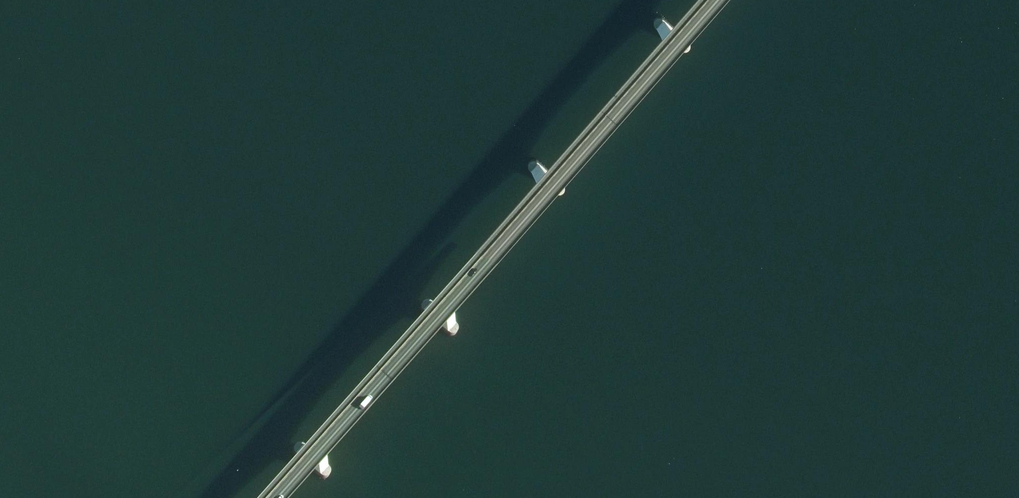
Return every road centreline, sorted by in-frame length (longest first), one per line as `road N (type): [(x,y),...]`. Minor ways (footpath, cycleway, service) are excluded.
road 1 (primary): [(267,497),(705,0)]

